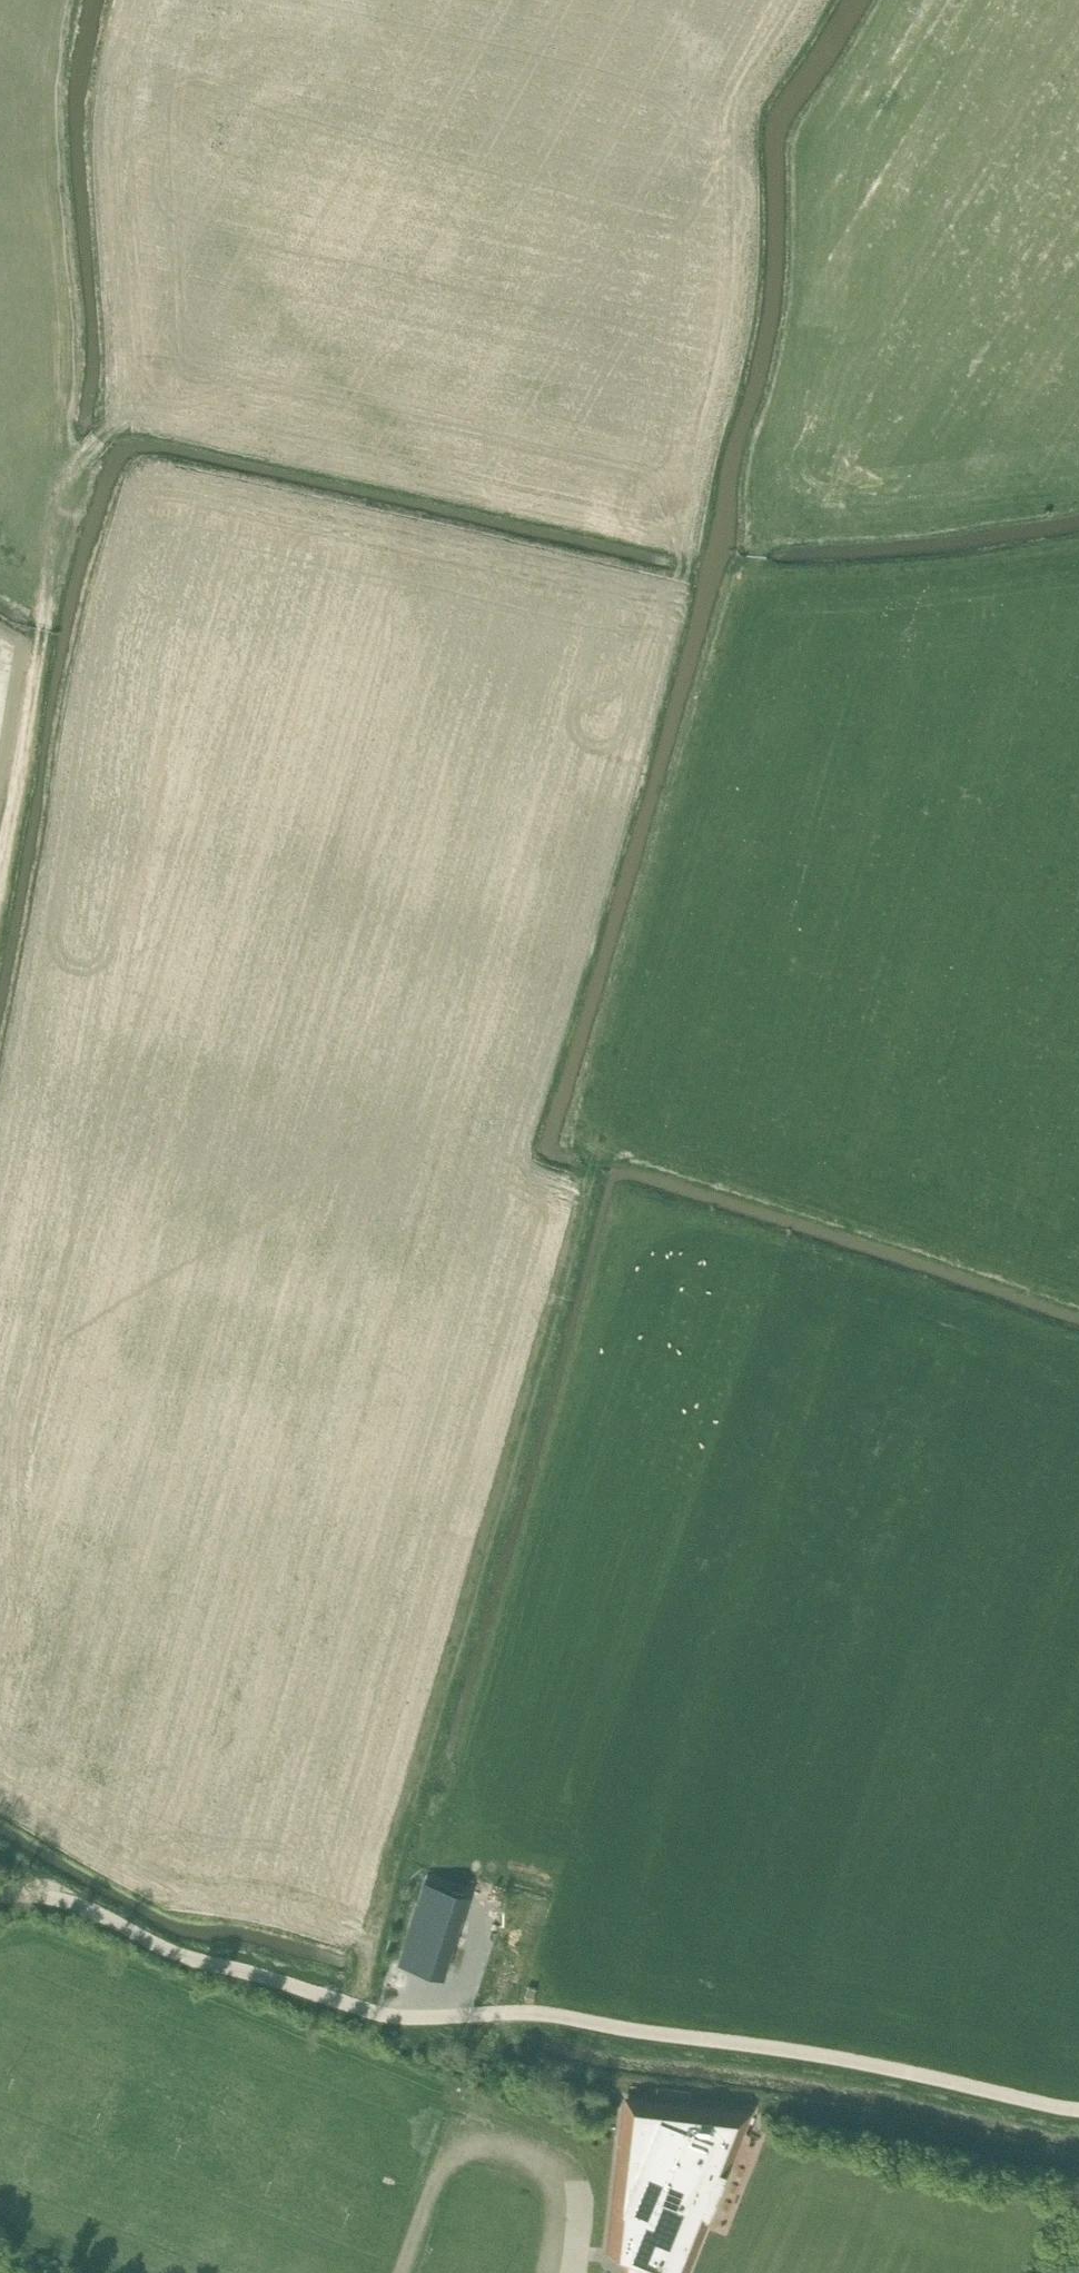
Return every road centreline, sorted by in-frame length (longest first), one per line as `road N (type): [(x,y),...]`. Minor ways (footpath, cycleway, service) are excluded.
road 1 (unclassified): [(1078,2108),(817,2054),(536,2012),(380,2012),(199,1961),(71,1901),(0,1895)]
road 2 (track): [(0,864),(38,666),(54,518),(71,465),(127,404)]

